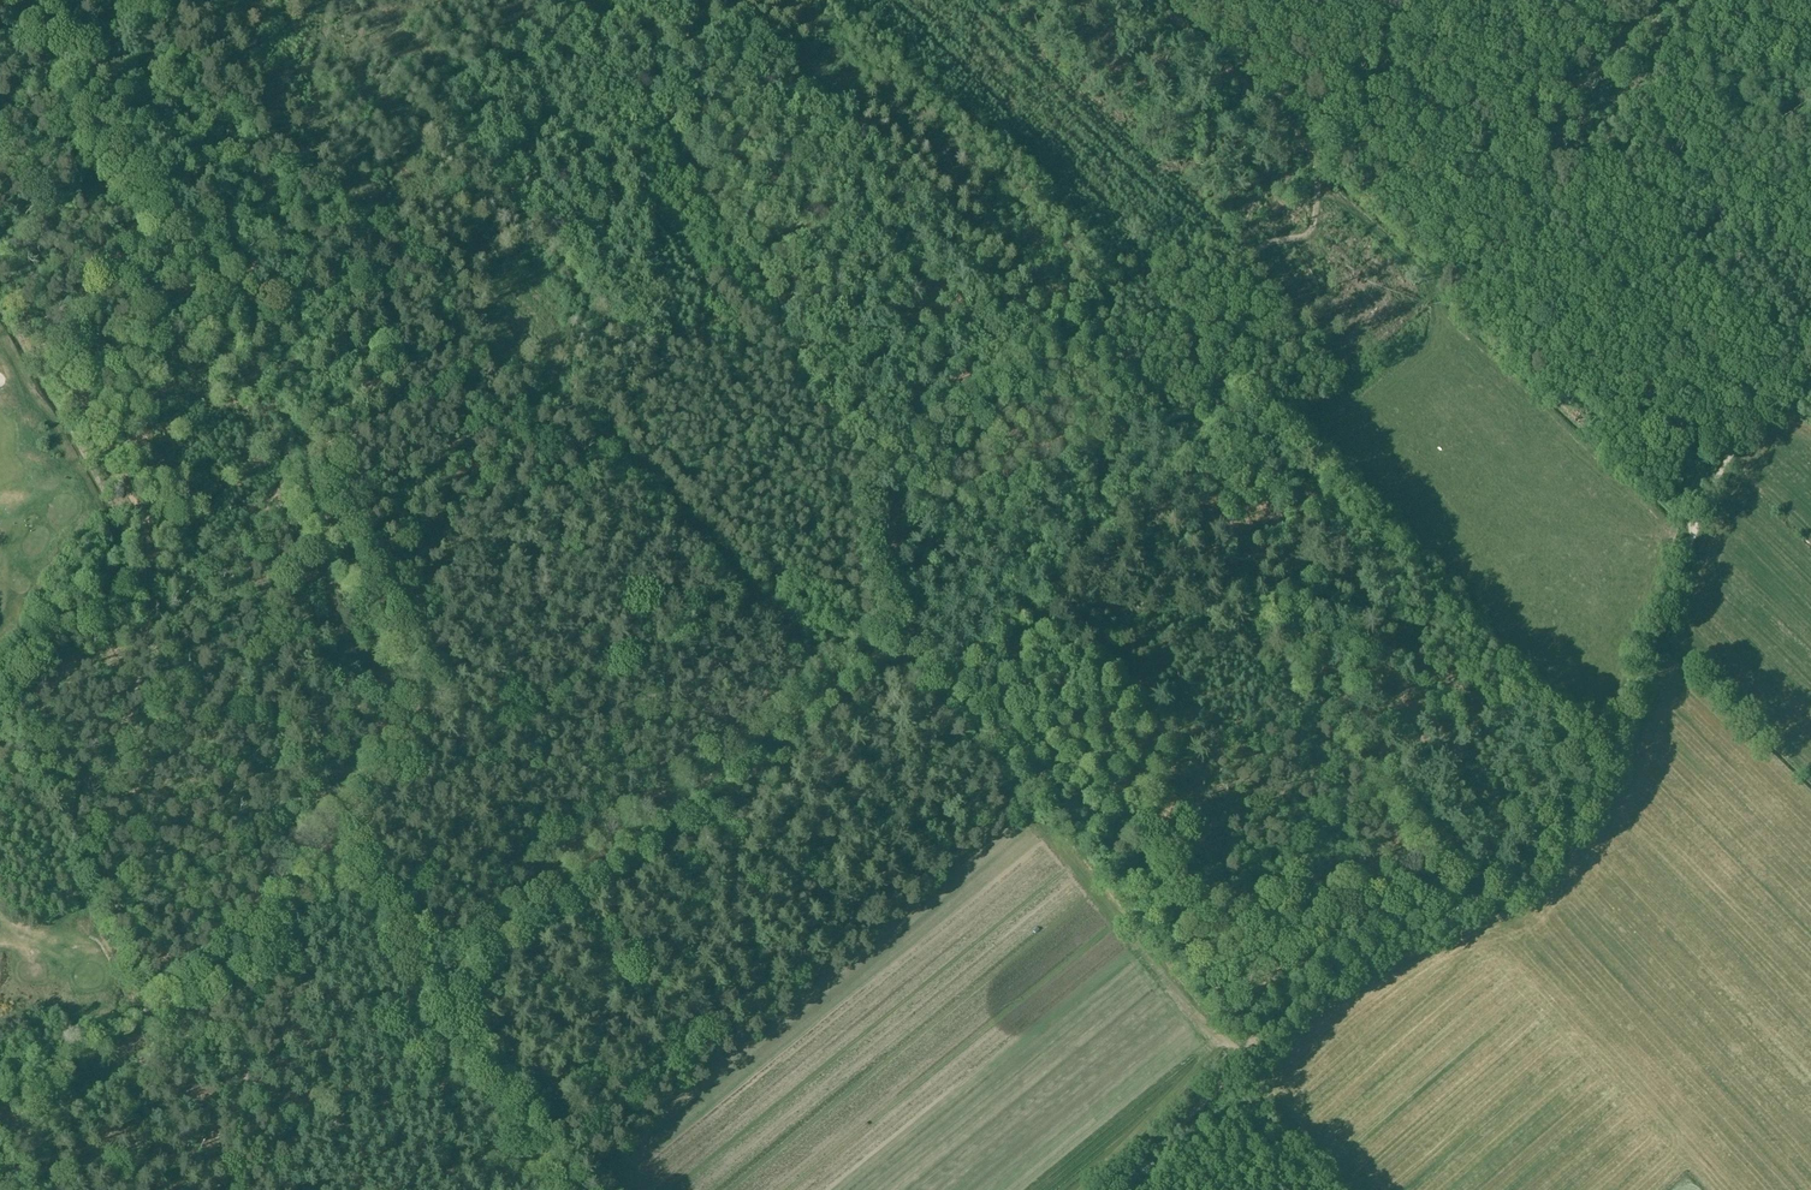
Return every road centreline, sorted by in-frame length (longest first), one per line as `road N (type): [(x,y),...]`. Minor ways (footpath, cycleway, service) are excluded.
road 1 (track): [(1158,0),(1309,148),(1316,224),(1305,236),(1268,242),(1247,257),(1214,325),(1144,403),(1133,483),(1078,553),(1040,643),(1050,677),(1153,719),(1169,736),(1171,770),(1120,836),(1118,862),(1260,1043)]
road 2 (track): [(26,0),(422,690),(414,720),(258,942),(199,981)]
road 3 (track): [(199,981),(143,939),(121,909),(106,842),(110,773),(146,649),(145,524),(0,262)]
road 4 (track): [(1012,529),(867,661),(432,983)]
road 5 (track): [(1012,529),(860,465),(665,126),(546,0)]
road 6 (track): [(1118,1189),(1304,996),(1358,958),(1529,871),(1600,780)]
road 7 (track): [(1477,900),(1273,629),(1012,529)]
road 8 (track): [(323,855),(389,913),(575,1189)]
road 9 (track): [(1600,780),(1693,534)]
road 10 (track): [(199,981),(209,1018),(226,1029),(247,1076),(211,1135),(209,1171),(222,1189)]
road 11 (track): [(1693,534),(1730,456),(1810,342)]
road 12 (track): [(1437,310),(1417,267),(1316,174)]

